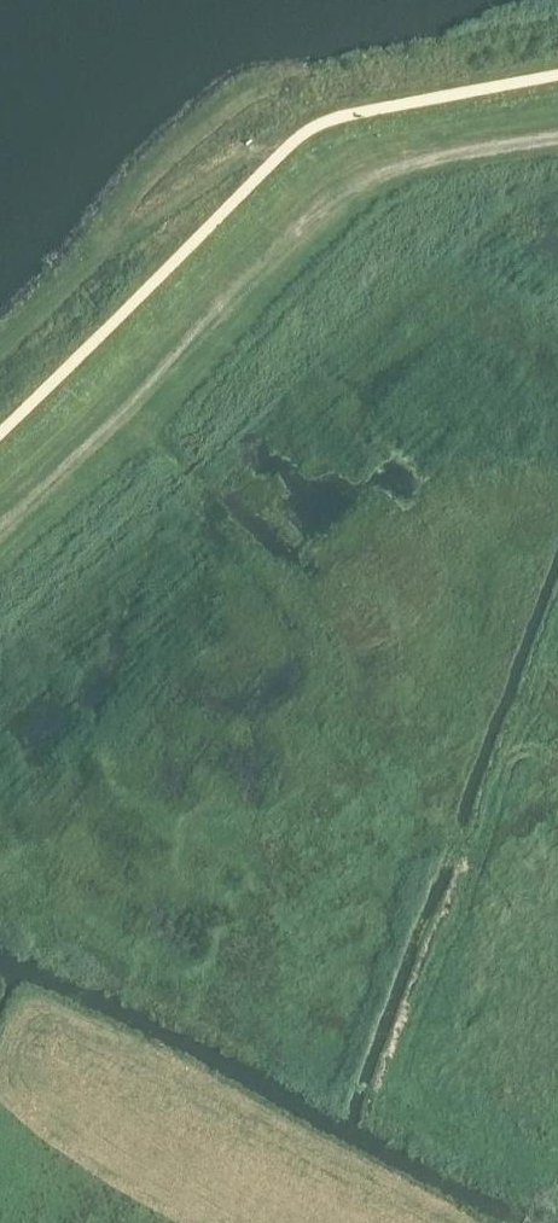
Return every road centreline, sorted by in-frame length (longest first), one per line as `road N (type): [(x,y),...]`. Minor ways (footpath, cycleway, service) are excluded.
road 1 (track): [(557,134),(381,170),(338,191),(298,220),(0,529)]
road 2 (track): [(291,142),(227,167),(113,242),(0,349)]

